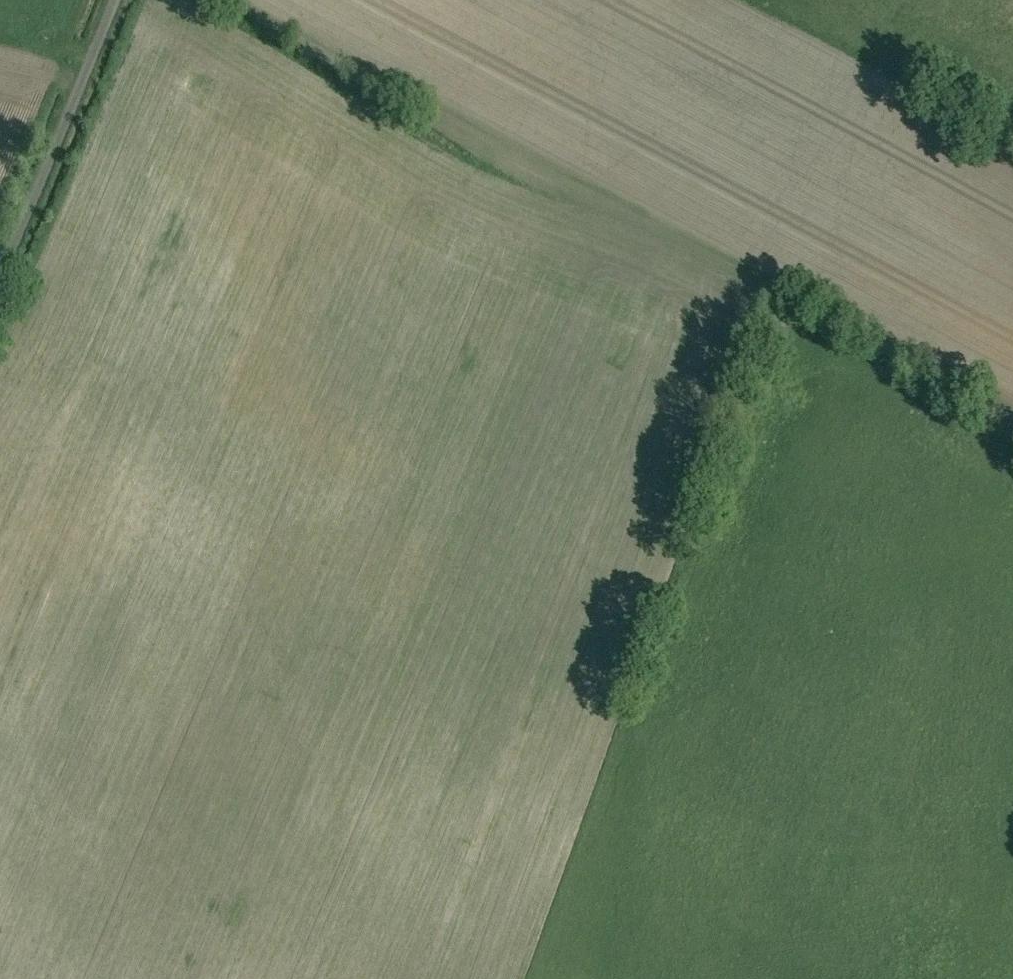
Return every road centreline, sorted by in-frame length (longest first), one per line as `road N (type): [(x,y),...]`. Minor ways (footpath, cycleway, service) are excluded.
road 1 (track): [(117,0),(0,280)]

